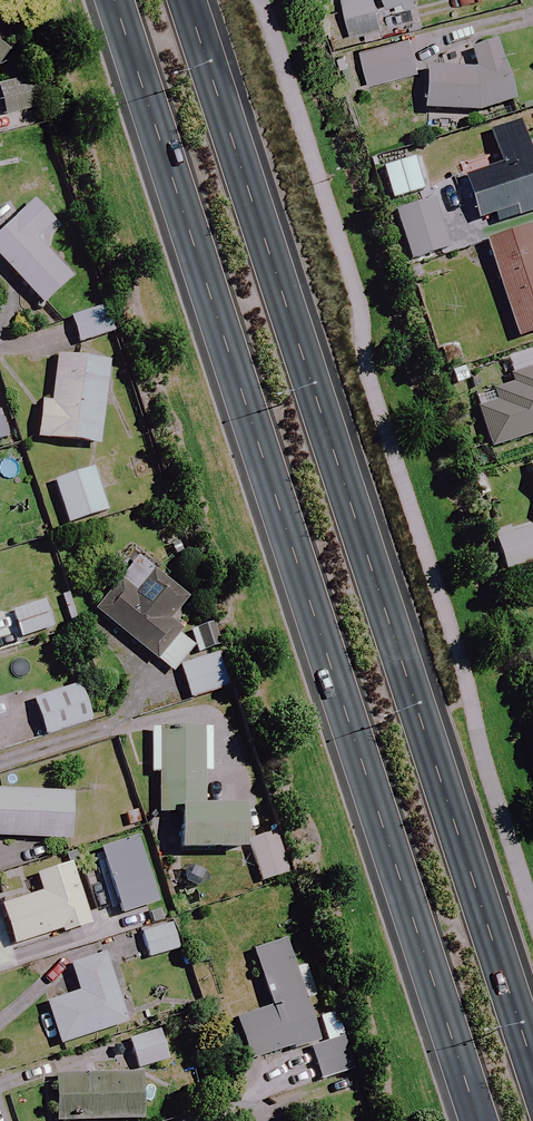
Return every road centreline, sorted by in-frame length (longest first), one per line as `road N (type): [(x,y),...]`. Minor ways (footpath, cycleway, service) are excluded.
road 1 (primary): [(481,1120),(116,0)]
road 2 (primary): [(194,0),(532,1043)]

